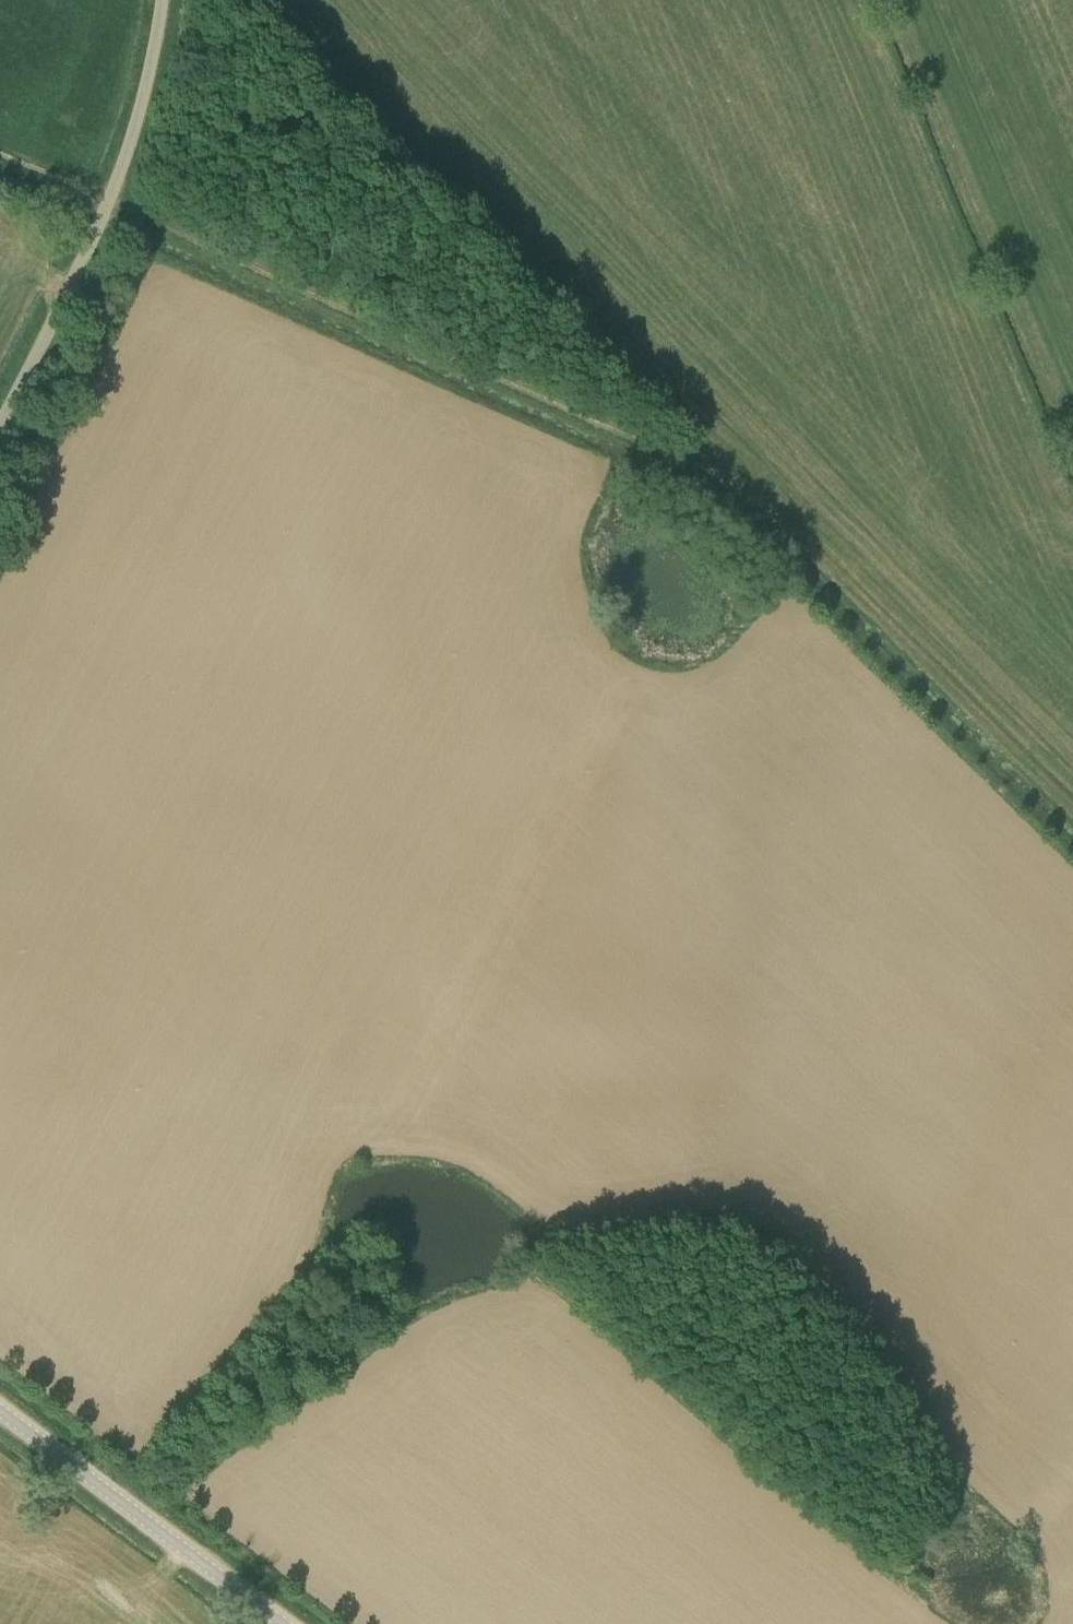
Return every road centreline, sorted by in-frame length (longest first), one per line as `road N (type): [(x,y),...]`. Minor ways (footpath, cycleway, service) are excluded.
road 1 (unclassified): [(0,427),(130,153),(164,0)]
road 2 (tertiary): [(282,1623),(0,1410)]

